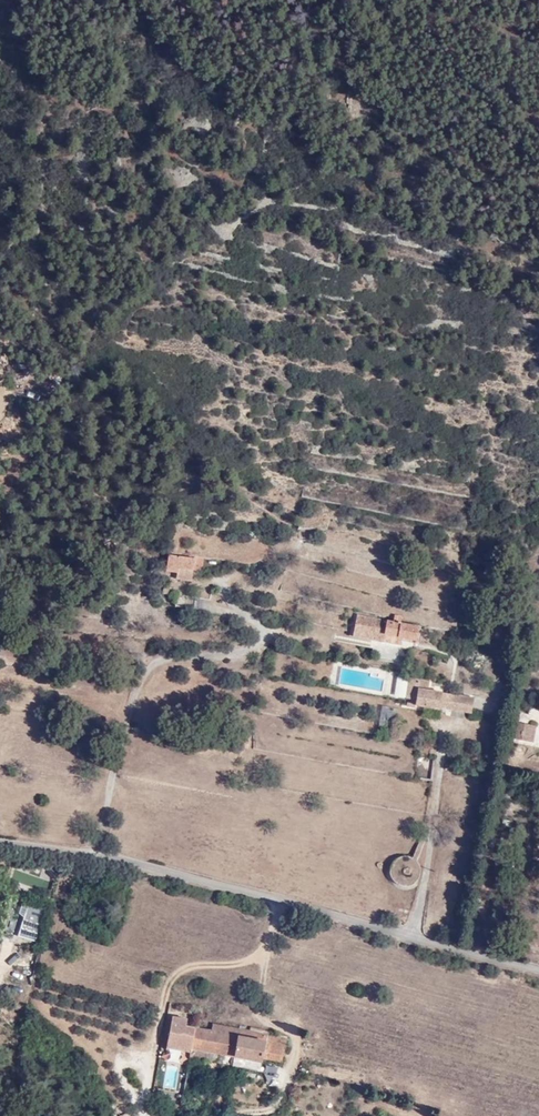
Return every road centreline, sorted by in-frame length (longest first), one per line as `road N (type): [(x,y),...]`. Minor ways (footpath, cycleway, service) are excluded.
road 1 (unclassified): [(0,845),(133,865),(538,972)]

